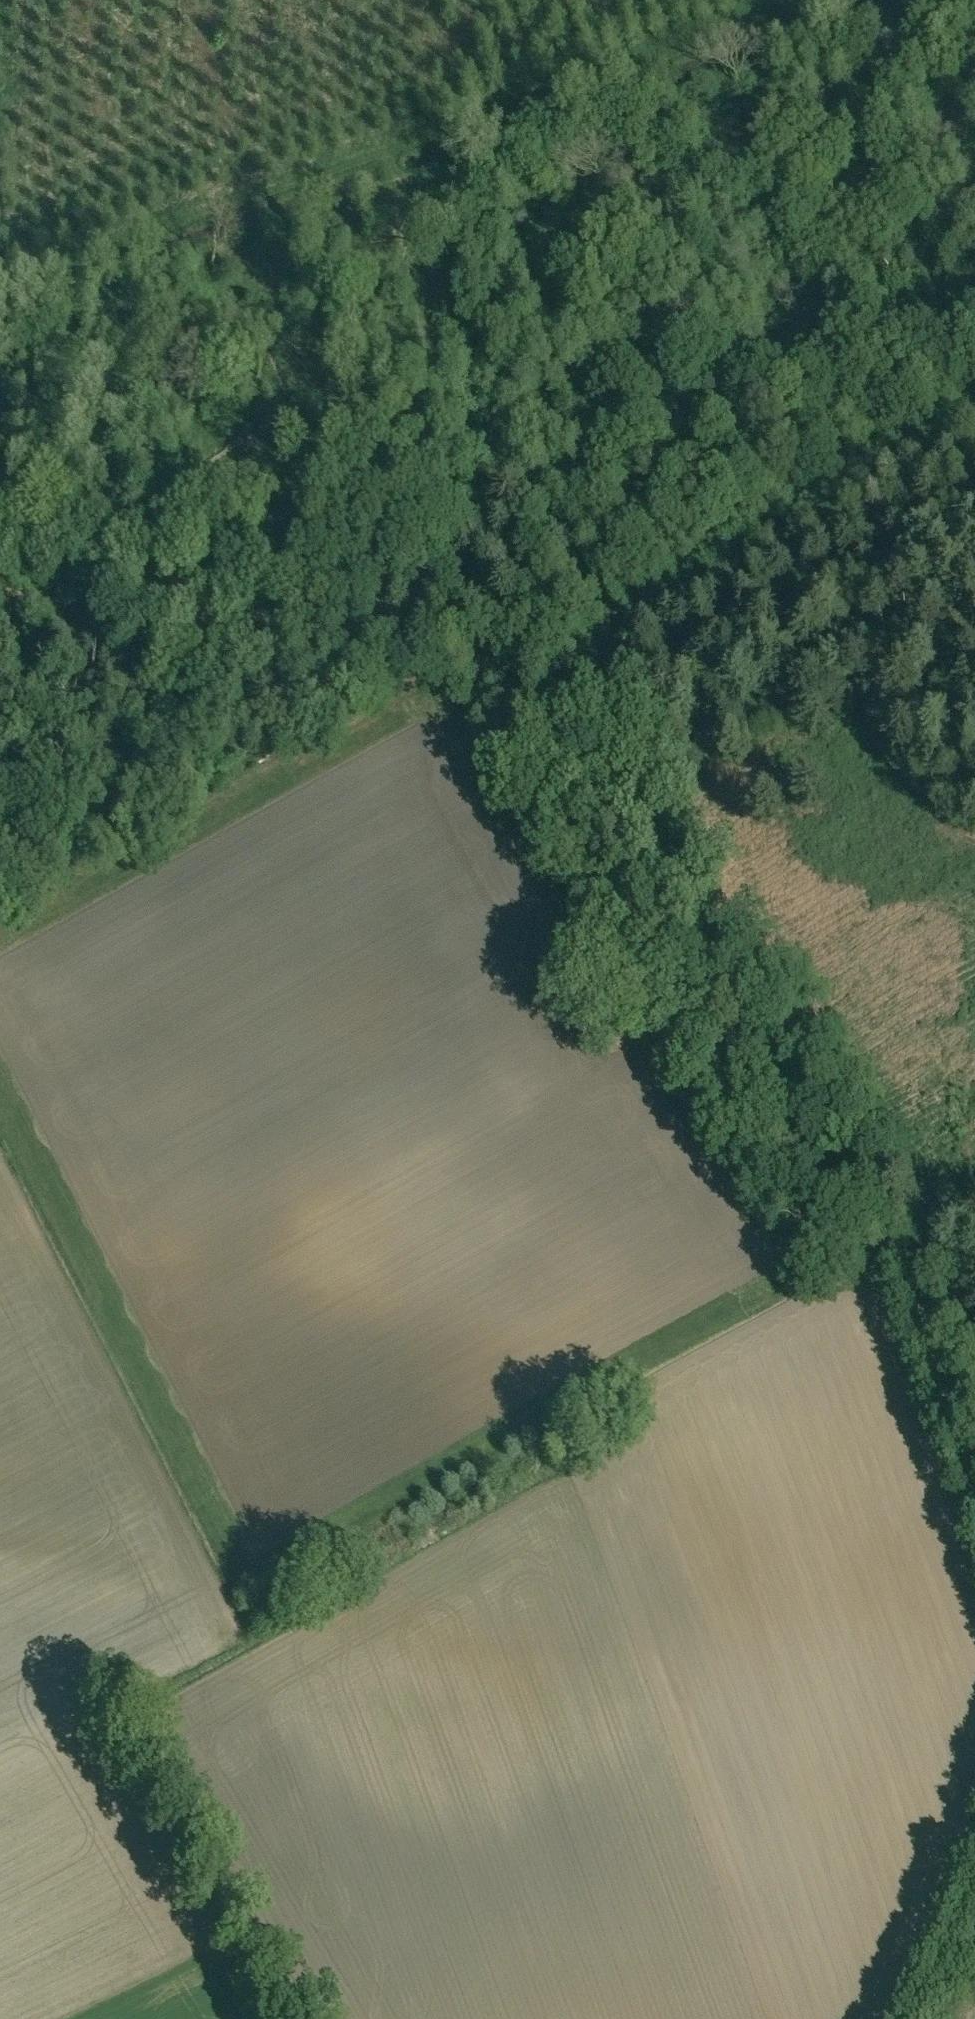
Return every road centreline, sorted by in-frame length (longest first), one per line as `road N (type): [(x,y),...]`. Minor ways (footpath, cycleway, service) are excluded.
road 1 (track): [(974,1491),(900,1264)]
road 2 (track): [(916,2018),(974,1869)]

